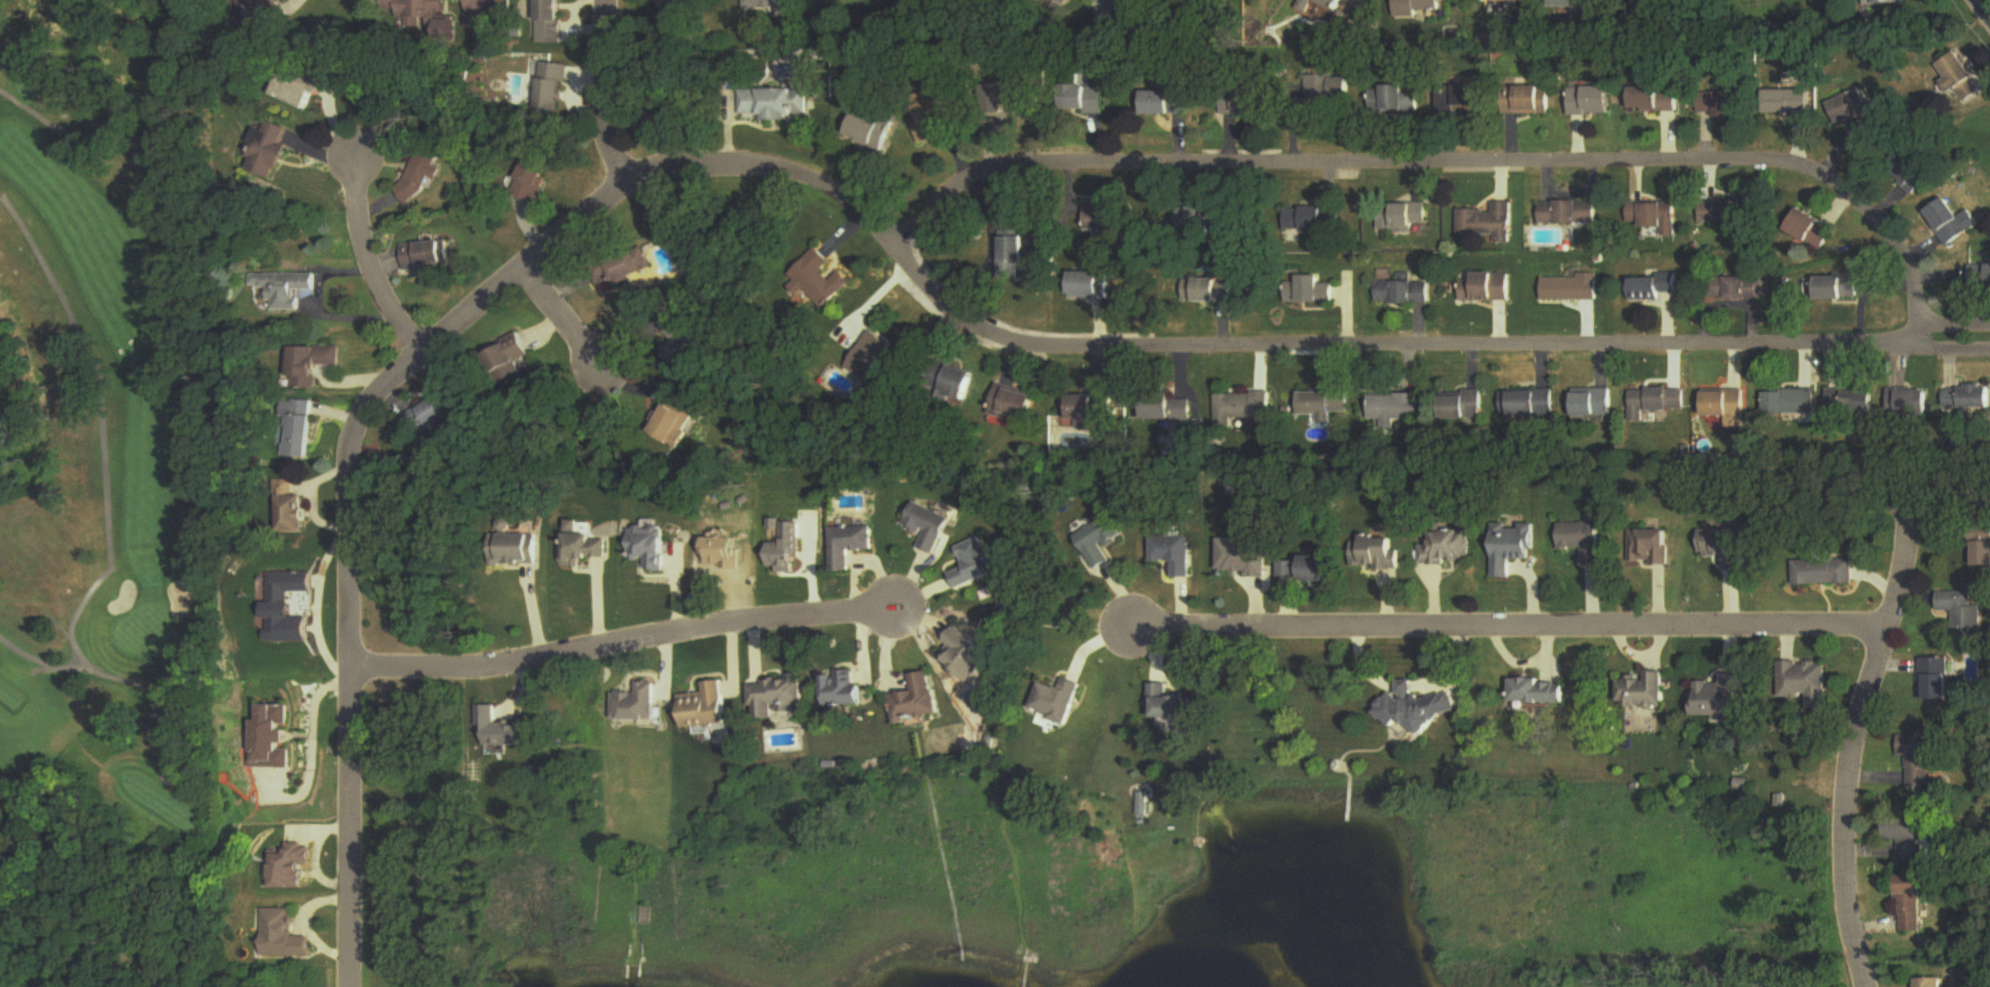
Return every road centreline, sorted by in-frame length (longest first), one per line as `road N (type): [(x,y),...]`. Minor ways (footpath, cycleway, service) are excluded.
road 1 (residential): [(1989,346),(1033,337),(966,318),(818,185),(770,170),(694,164),(620,179),(419,357),(364,408),(351,430),(348,475)]
road 2 (residential): [(1914,347),(1919,299),(1905,249),(1836,184),(1764,164),(1034,153),(967,168),(885,238)]
road 3 (residential): [(1881,629),(1123,629)]
road 4 (residential): [(346,676),(455,673),(896,606)]
road 5 (residential): [(348,475),(342,986)]
road 6 (residential): [(1867,986),(1851,889),(1849,785),(1881,629),(1907,563),(1913,490)]
road 7 (residential): [(419,357),(371,304),(350,259),(354,146)]
road 8 (residential): [(620,179),(600,101),(610,0)]
road 9 (residential): [(530,265),(600,365)]

